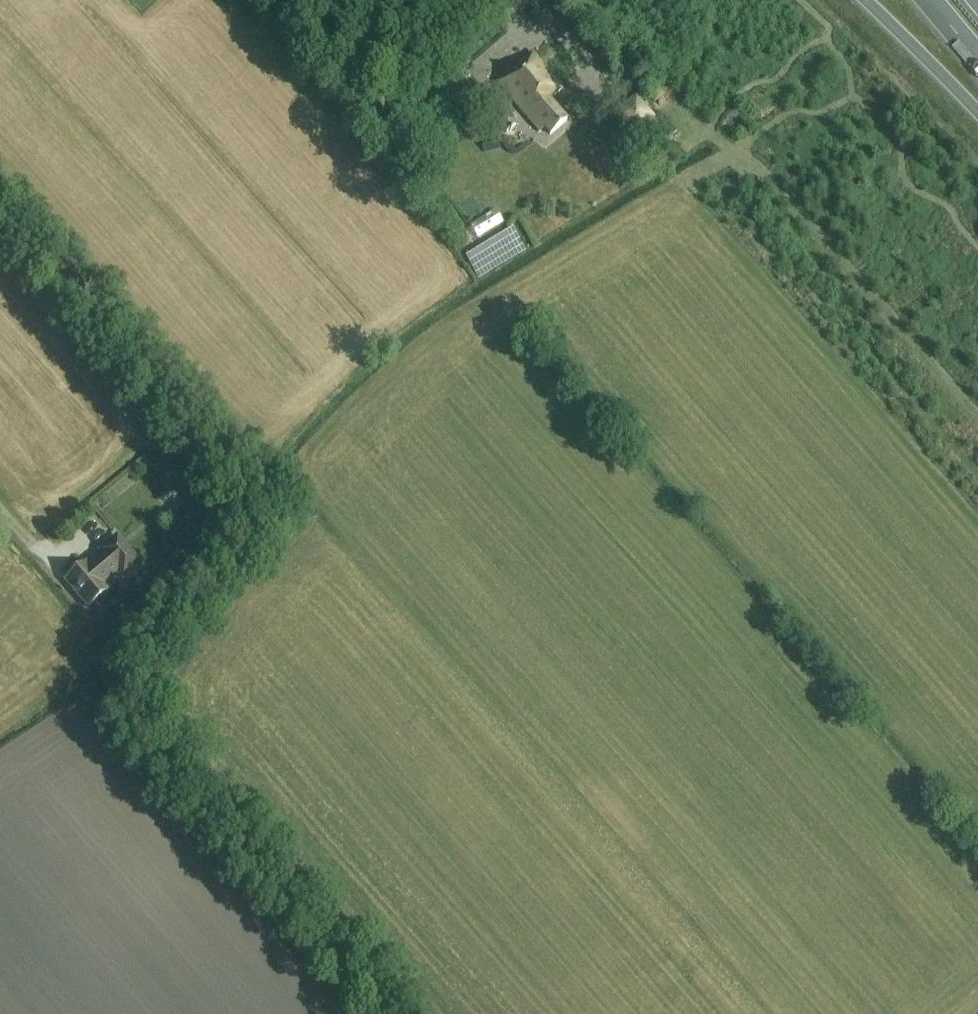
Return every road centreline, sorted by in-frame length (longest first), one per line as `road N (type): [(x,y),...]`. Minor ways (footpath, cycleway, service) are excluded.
road 1 (trunk): [(864,0),(977,113)]

